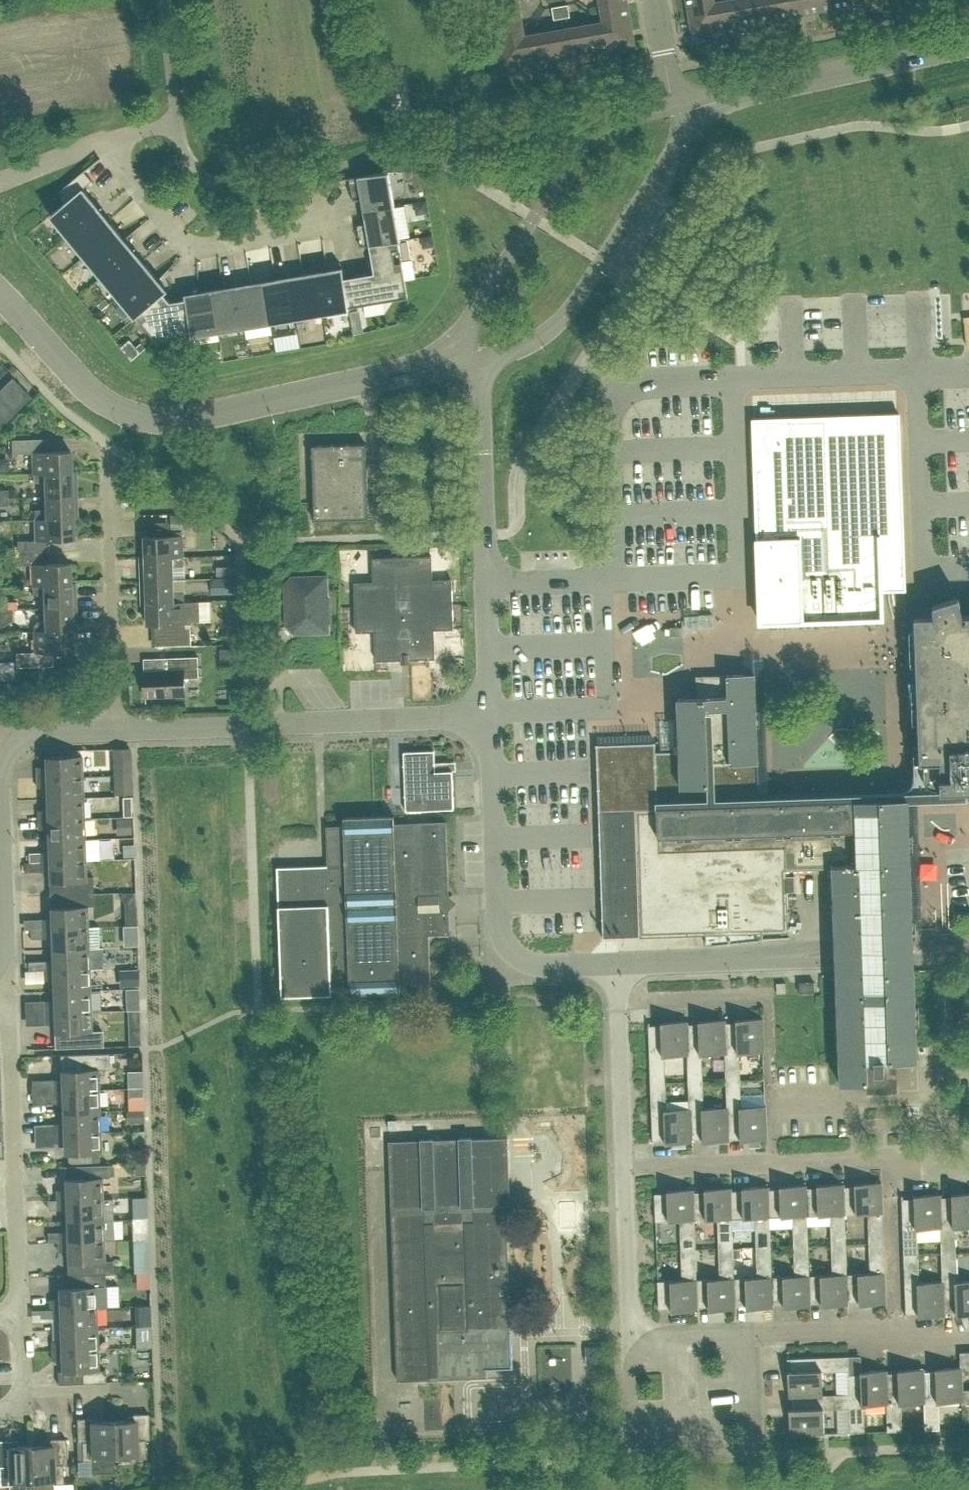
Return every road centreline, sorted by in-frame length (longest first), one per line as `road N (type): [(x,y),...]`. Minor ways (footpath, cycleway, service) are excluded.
road 1 (tertiary): [(0,294),(92,395),(133,419),(189,420),(436,368)]
road 2 (residential): [(115,728),(490,715)]
road 3 (residential): [(750,1336),(756,1454),(632,1458),(629,1339)]
road 4 (residential): [(474,361),(490,715)]
road 5 (residential): [(490,715),(500,941),(538,967),(617,964)]
road 6 (residential): [(21,1316),(8,991),(0,982)]
road 7 (tertiary): [(675,102),(614,120),(587,140),(469,320)]
road 8 (tertiary): [(474,361),(499,356),(553,325),(677,140)]
road 9 (residential): [(103,144),(189,250),(321,225)]
road 10 (residential): [(115,728),(106,458)]
road 11 (residential): [(892,1155),(624,1165)]
road 12 (tertiary): [(728,95),(968,42)]
road 13 (residential): [(750,1336),(968,1327)]
road 14 (residential): [(768,955),(805,962),(968,952)]
road 15 (residential): [(968,941),(768,955)]
road 16 (residential): [(0,961),(0,786)]
road 17 (residential): [(629,1339),(624,1165)]
road 18 (residential): [(624,1165),(618,1000)]
road 19 (residential): [(771,1101),(933,1097)]
road 20 (residential): [(617,964),(768,955)]
road 21 (residential): [(767,995),(618,1000)]
road 22 (residential): [(175,123),(161,0)]
road 23 (residential): [(629,1339),(750,1336)]

